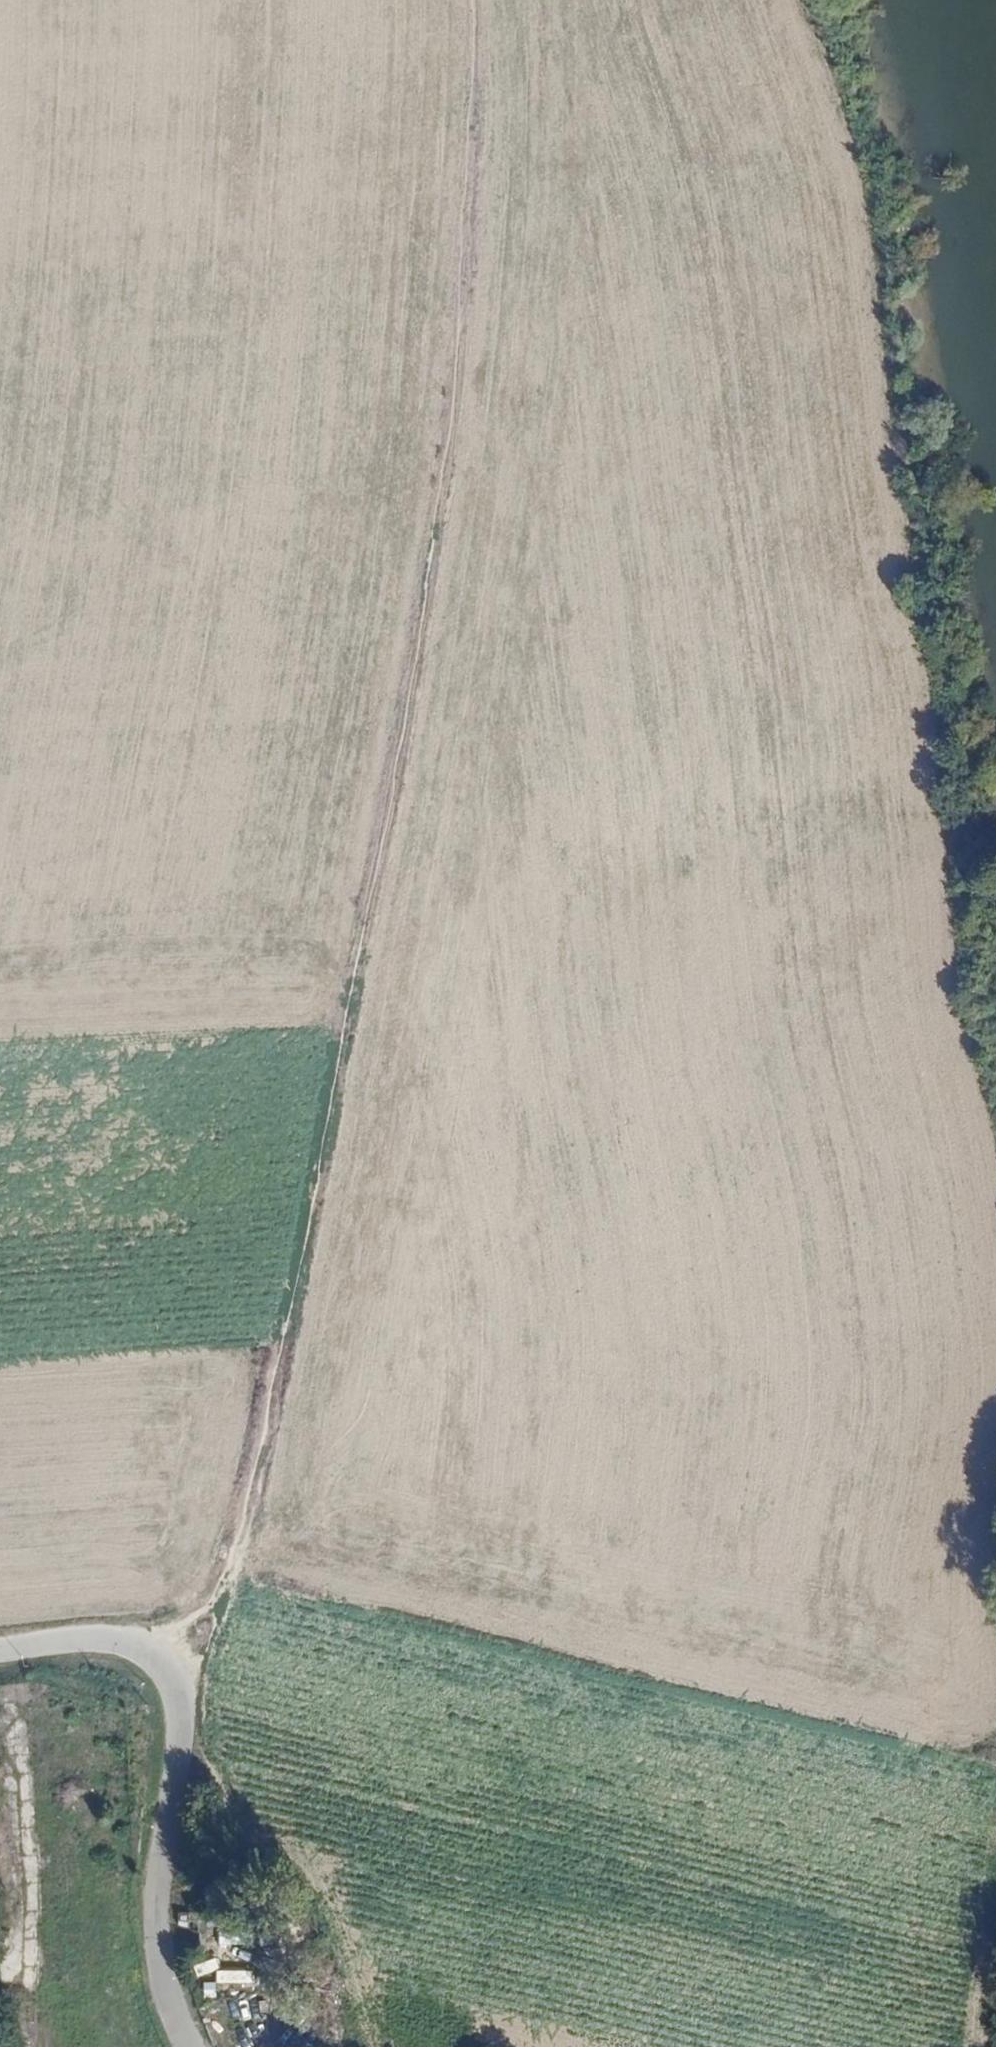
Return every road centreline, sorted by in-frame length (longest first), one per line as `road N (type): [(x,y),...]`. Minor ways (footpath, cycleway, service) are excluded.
road 1 (track): [(486,0),(488,77),(453,432),(373,930),(243,1557),(216,1611),(177,1653)]
road 2 (unclassified): [(0,1652),(91,1642),(177,1653),(165,1964),(197,2046)]

